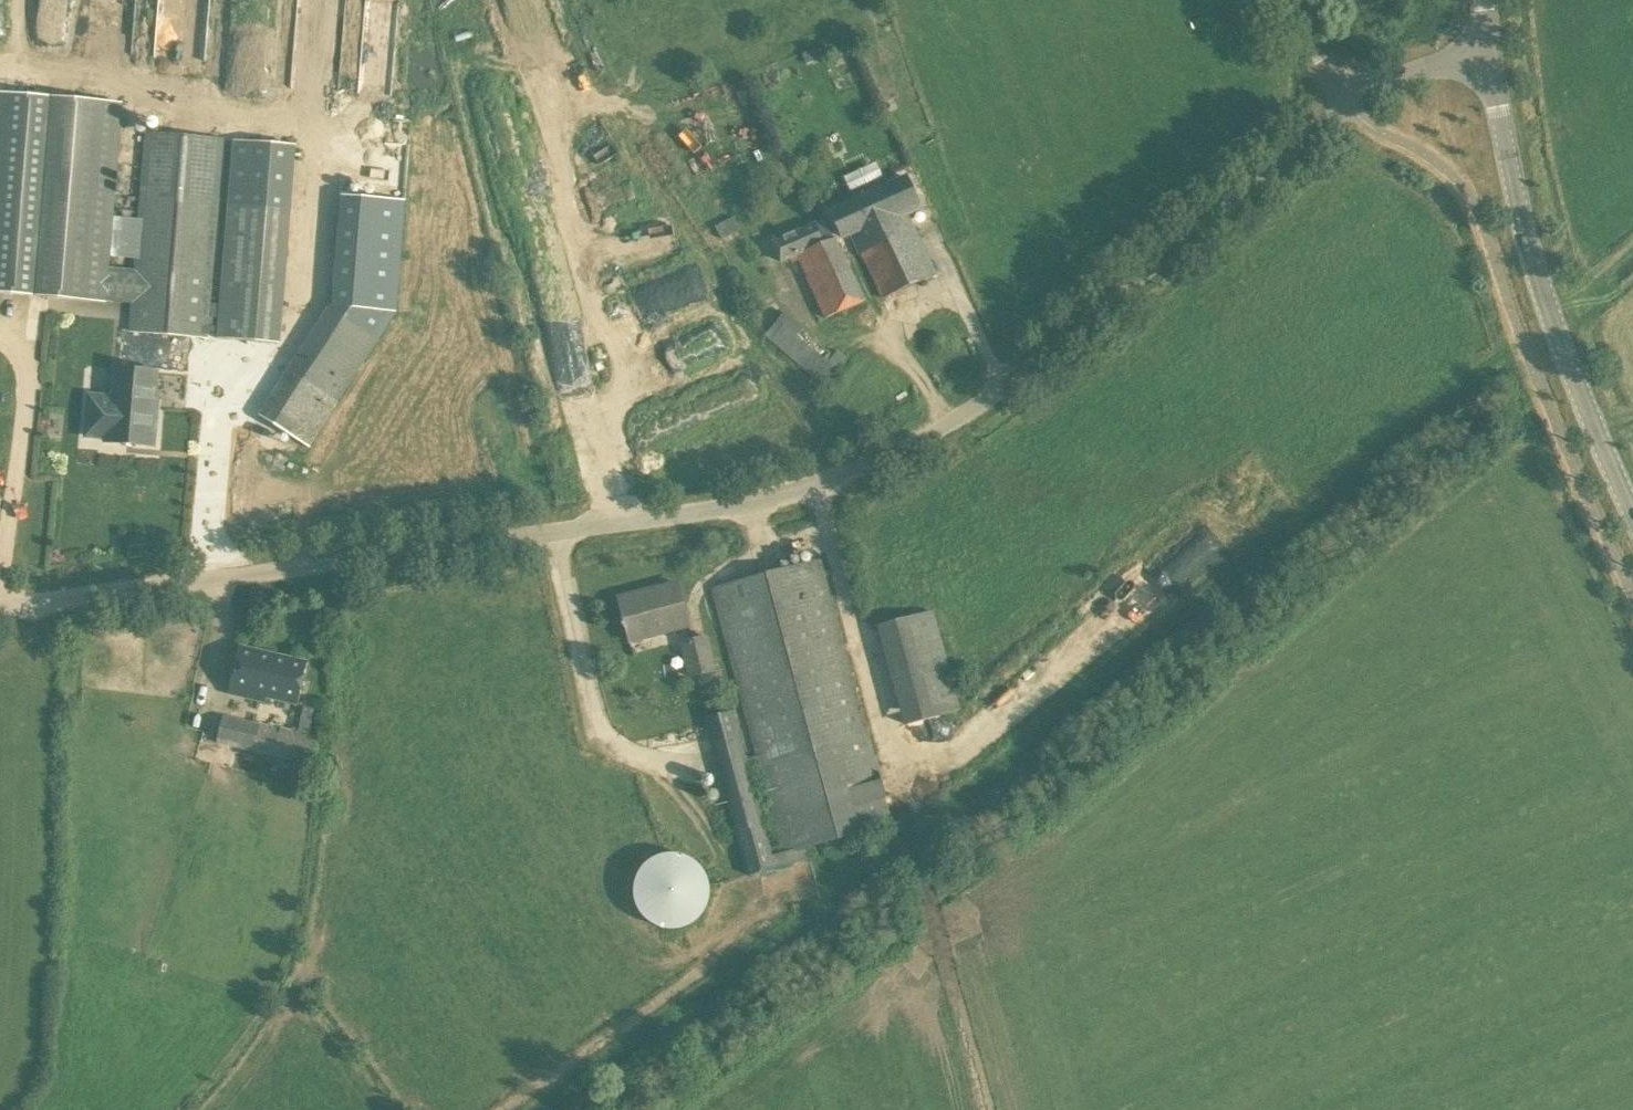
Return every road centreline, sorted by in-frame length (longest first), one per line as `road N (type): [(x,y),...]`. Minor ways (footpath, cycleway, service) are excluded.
road 1 (unclassified): [(0,606),(793,495),(877,461),(982,403),(1377,85),(1485,51)]
road 2 (tertiary): [(1632,518),(1559,356),(1485,51)]
road 3 (track): [(910,845),(991,1109)]

